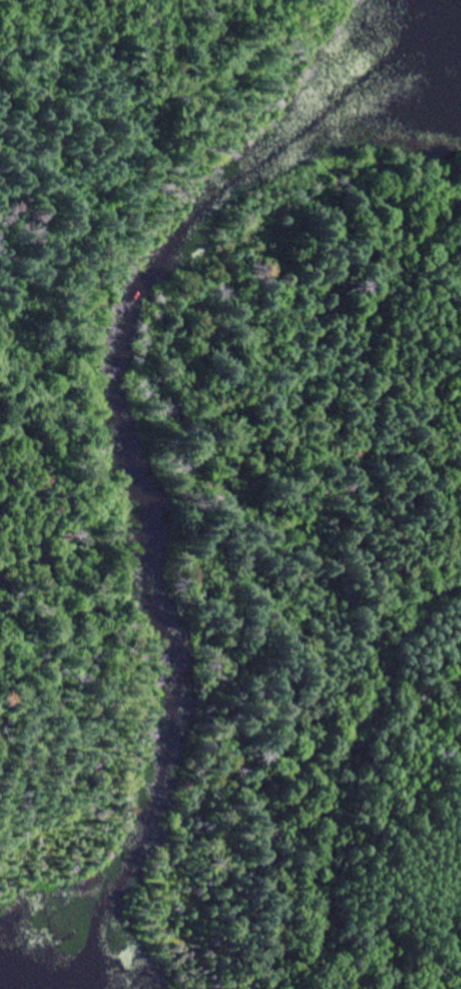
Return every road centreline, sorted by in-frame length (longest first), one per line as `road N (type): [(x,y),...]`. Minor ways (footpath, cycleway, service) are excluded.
road 1 (residential): [(460,697),(448,665),(460,474)]

